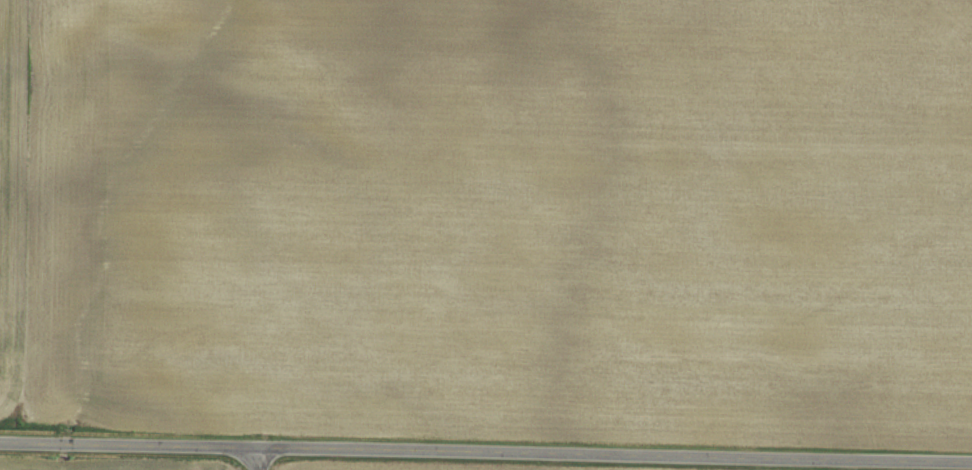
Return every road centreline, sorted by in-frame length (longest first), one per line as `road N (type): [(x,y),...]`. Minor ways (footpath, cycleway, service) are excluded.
road 1 (residential): [(971,466),(0,447)]

